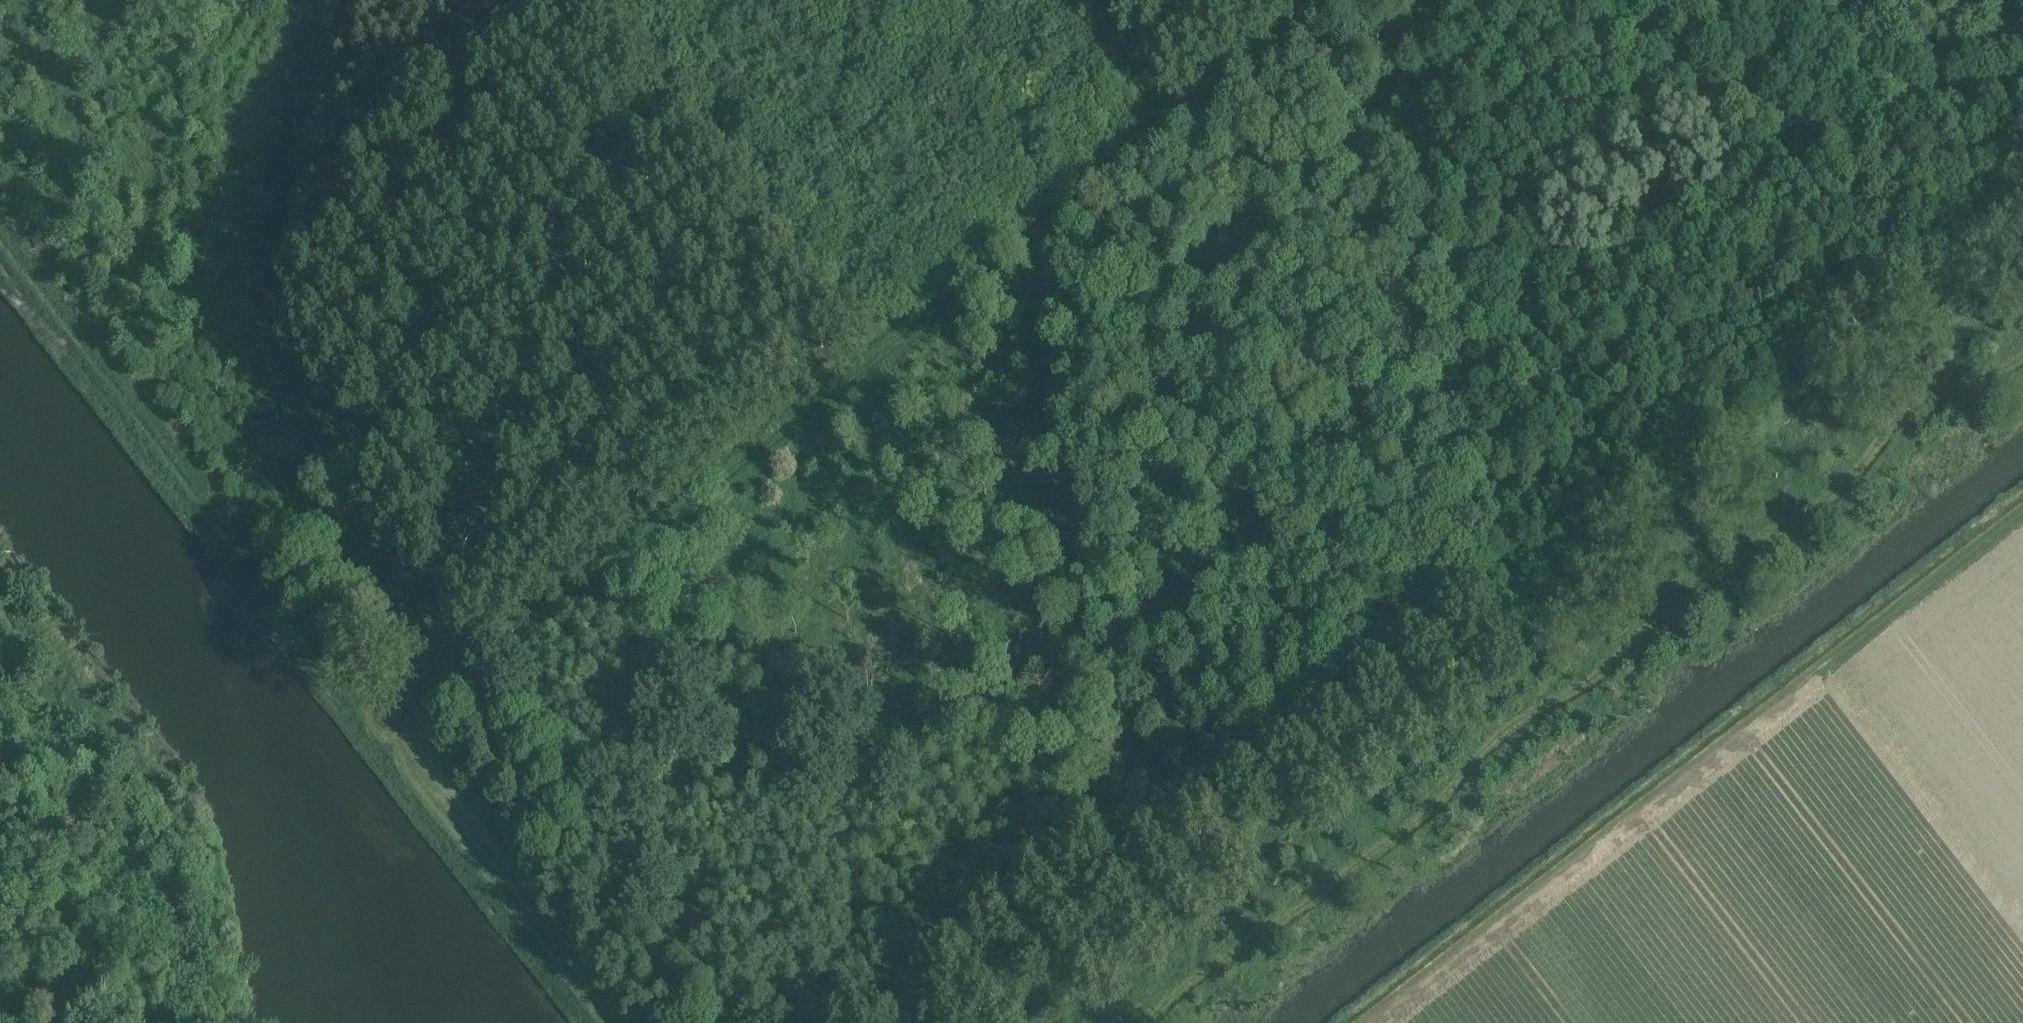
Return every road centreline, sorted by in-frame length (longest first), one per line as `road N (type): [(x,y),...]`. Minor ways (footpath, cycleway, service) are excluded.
road 1 (track): [(1612,0),(1846,129),(1990,129),(2022,120)]

